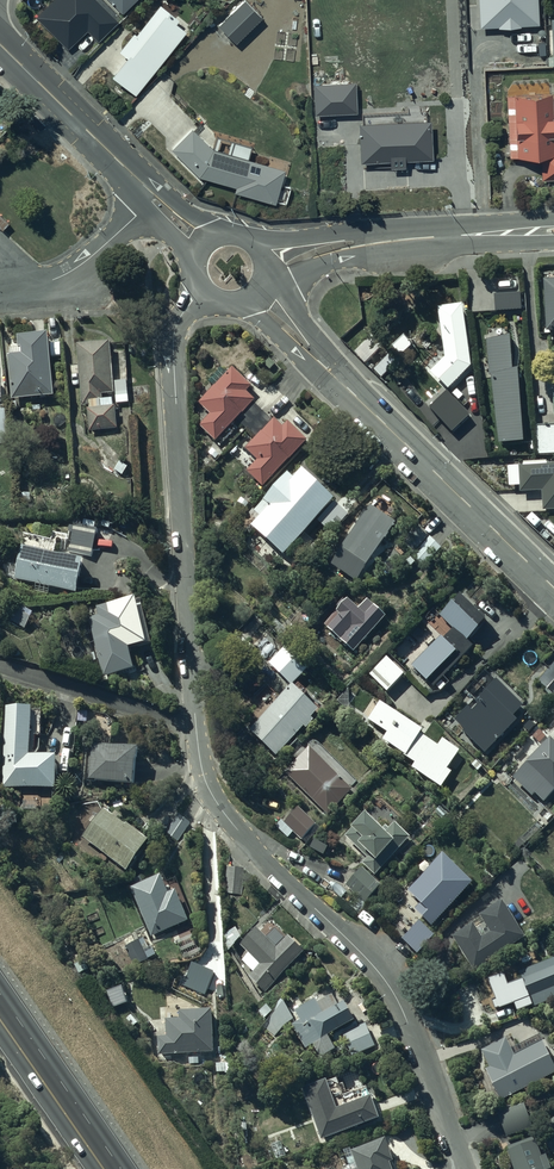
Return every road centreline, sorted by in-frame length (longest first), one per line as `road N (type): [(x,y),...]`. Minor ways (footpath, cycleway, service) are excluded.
road 1 (residential): [(465,1168),(385,979),(233,825),(205,780),(173,343),(180,317),(202,291)]
road 2 (unclassified): [(553,589),(256,295)]
road 3 (tertiary): [(553,231),(395,240),(268,261)]
road 4 (tertiary): [(0,46),(153,196)]
road 5 (trunk): [(113,1168),(0,1008)]
road 6 (residential): [(153,196),(88,259),(32,285)]

